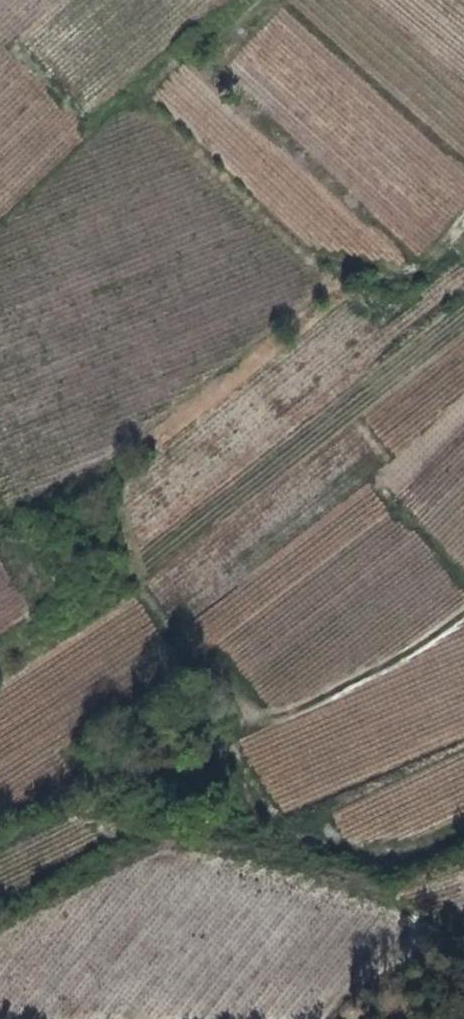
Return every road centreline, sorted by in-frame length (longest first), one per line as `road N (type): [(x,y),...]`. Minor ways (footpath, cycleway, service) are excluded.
road 1 (track): [(463,220),(427,264),(325,255),(142,101),(0,223)]
road 2 (track): [(463,611),(397,658),(294,709)]

